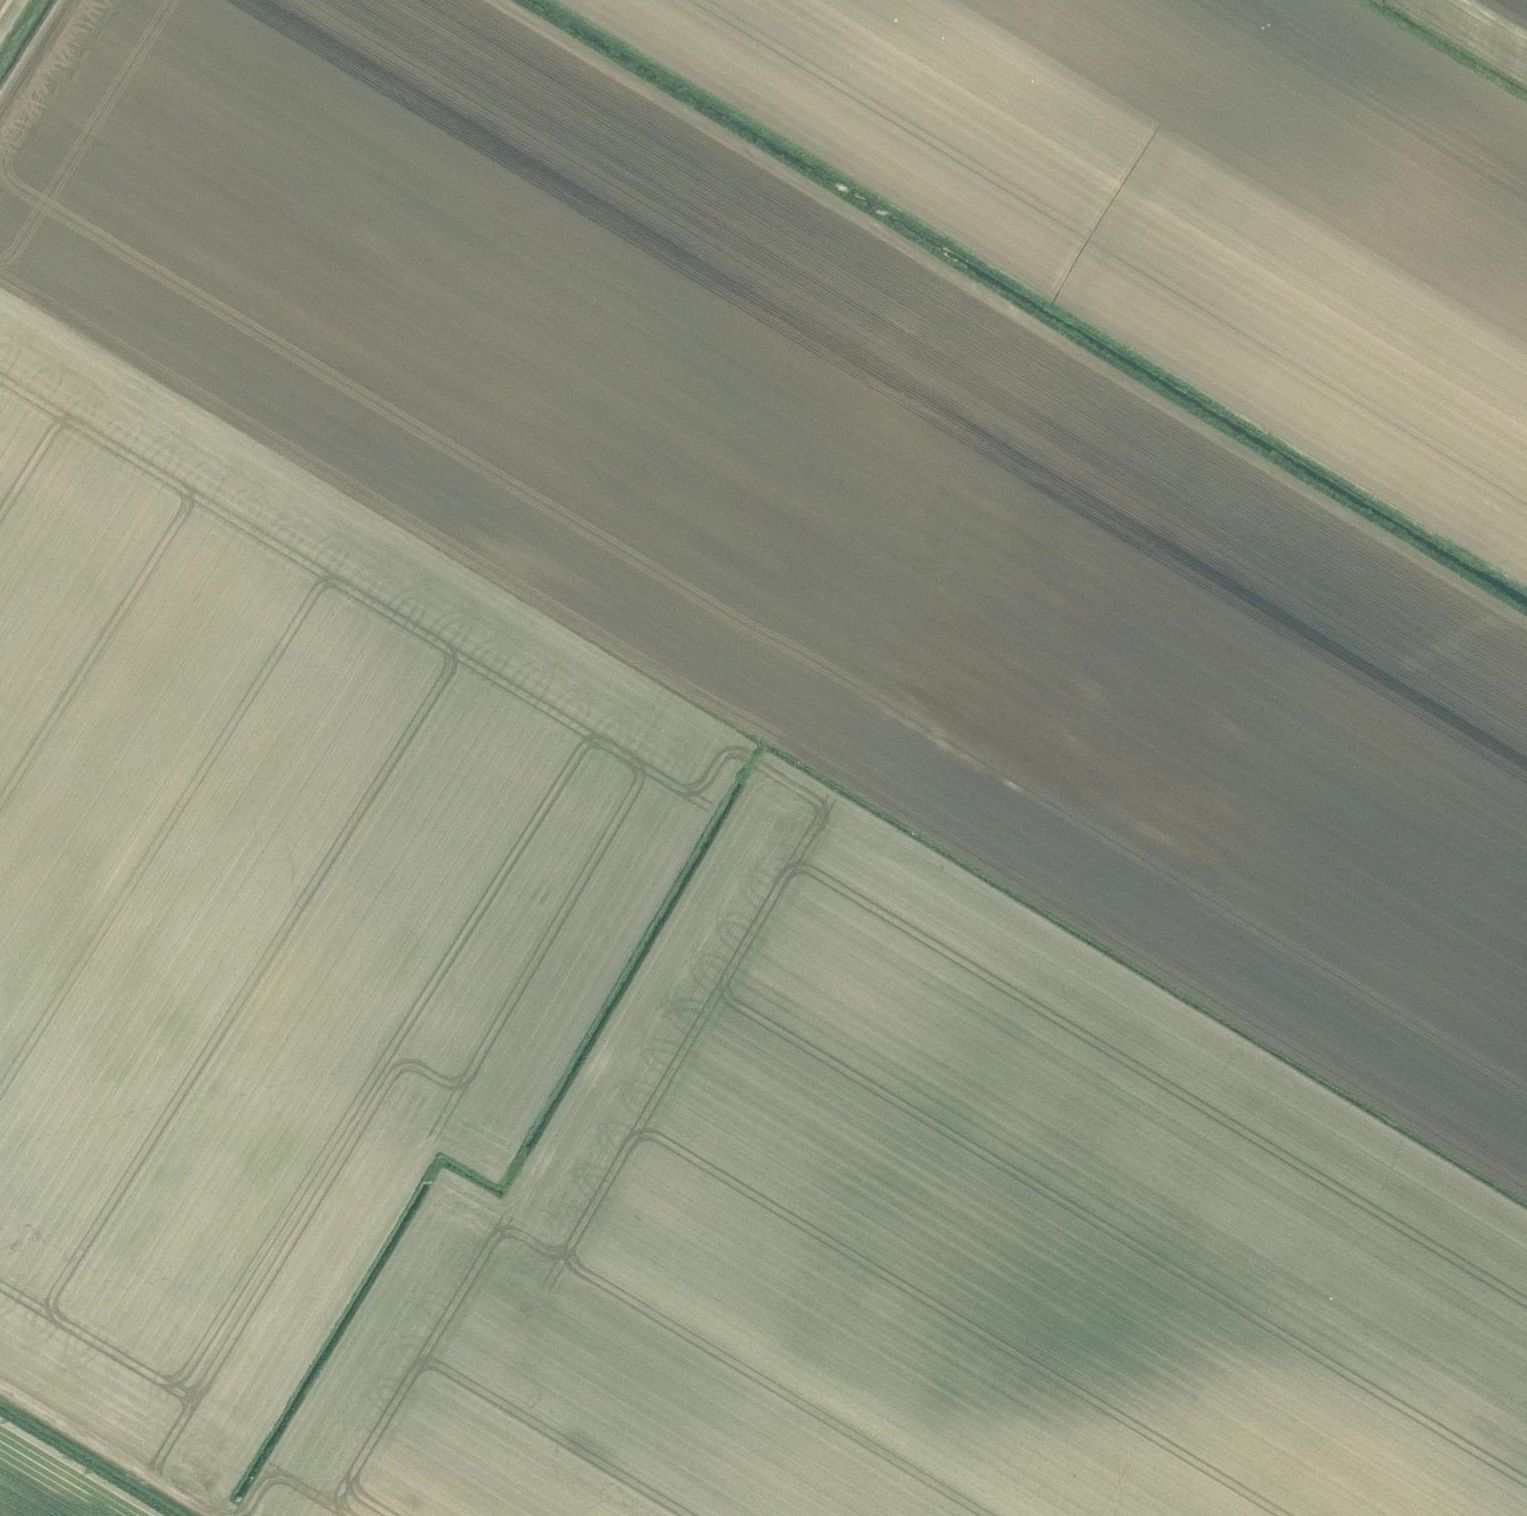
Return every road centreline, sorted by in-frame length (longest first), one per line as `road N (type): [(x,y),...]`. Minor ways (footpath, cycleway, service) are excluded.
road 1 (track): [(1526,622),(497,0)]
road 2 (track): [(0,1384),(208,1510)]

